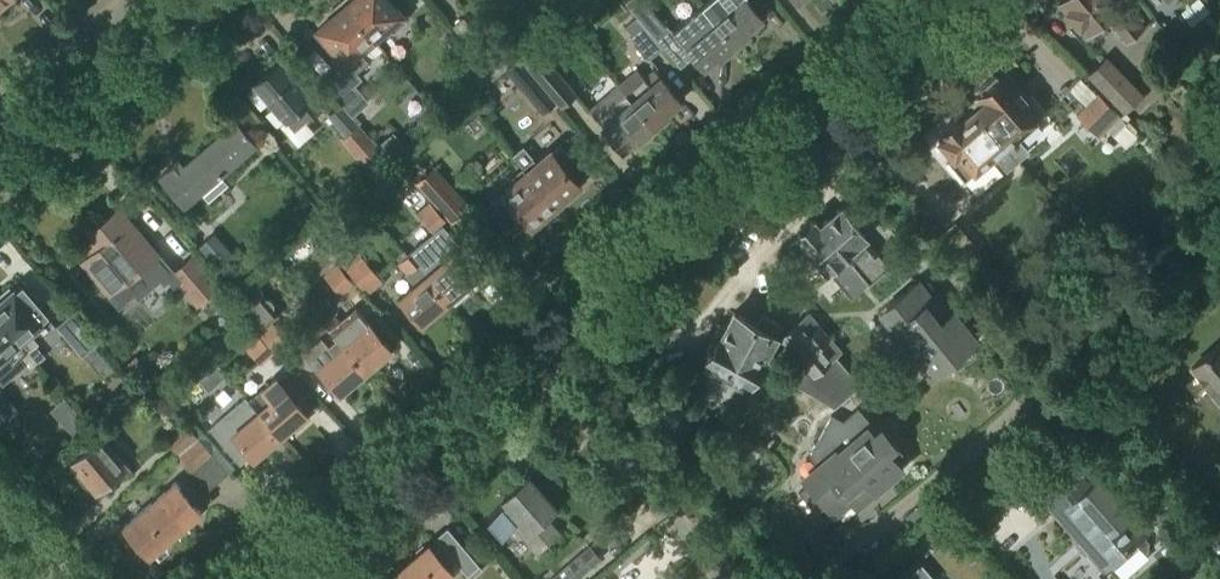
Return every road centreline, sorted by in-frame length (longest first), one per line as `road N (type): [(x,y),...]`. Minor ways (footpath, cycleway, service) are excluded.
road 1 (residential): [(933,0),(529,348),(524,371)]
road 2 (residential): [(258,578),(497,376),(524,371)]
road 3 (residential): [(0,197),(230,0)]
road 4 (residential): [(524,371),(548,382),(730,578)]
road 5 (residential): [(125,0),(0,106)]

